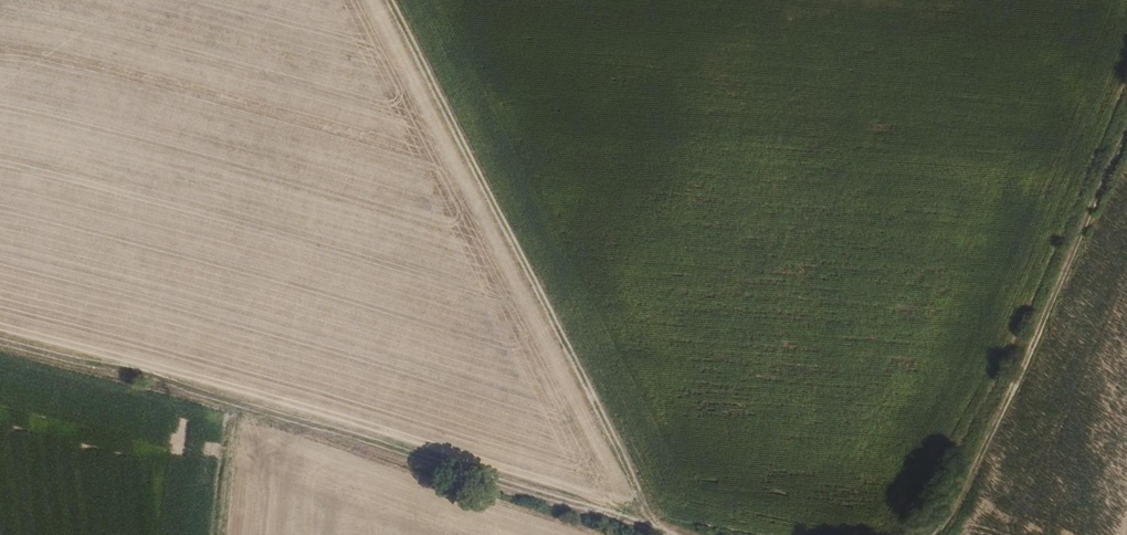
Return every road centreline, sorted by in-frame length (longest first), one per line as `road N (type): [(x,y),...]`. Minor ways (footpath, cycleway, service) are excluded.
road 1 (track): [(671,534),(0,347)]
road 2 (track): [(385,0),(662,532)]
road 3 (track): [(1126,130),(939,534)]
road 4 (track): [(236,412),(222,534)]

